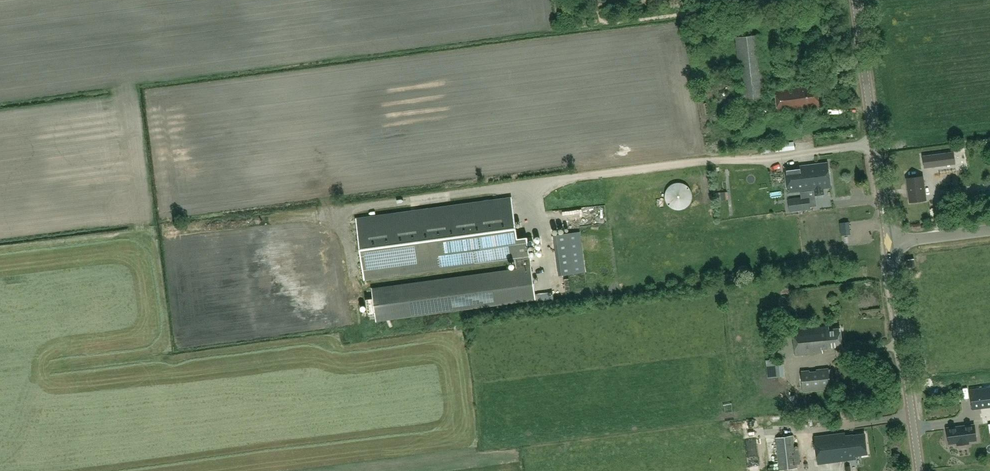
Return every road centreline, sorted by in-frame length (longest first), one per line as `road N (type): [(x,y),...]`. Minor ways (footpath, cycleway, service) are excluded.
road 1 (track): [(52,245),(315,211),(344,220),(356,288)]
road 2 (tertiary): [(889,244),(855,0)]
road 3 (tertiary): [(920,470),(889,244)]
road 4 (track): [(336,215),(495,190)]

